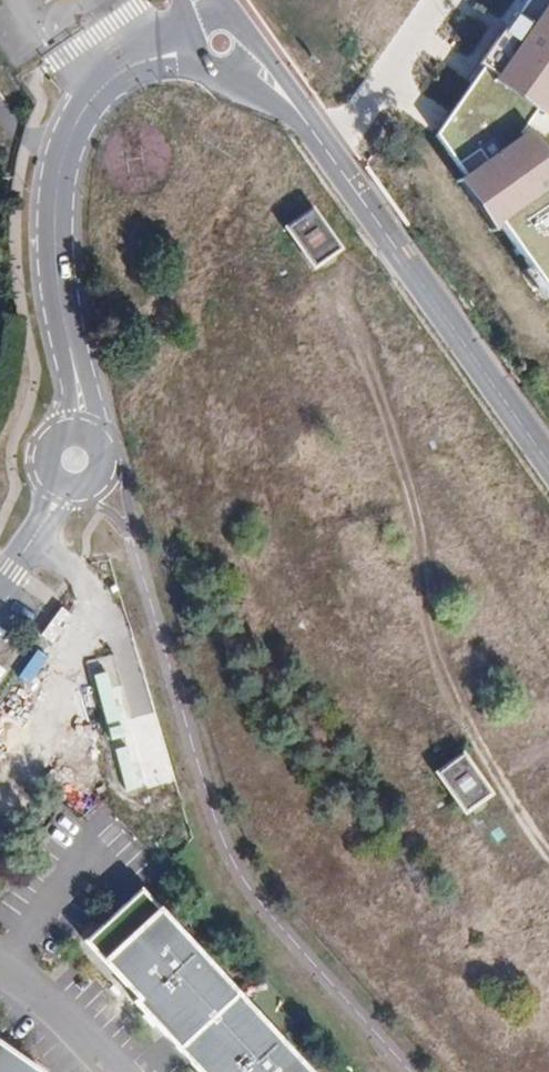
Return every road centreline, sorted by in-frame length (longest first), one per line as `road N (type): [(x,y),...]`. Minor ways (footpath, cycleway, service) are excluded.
road 1 (residential): [(191,52),(126,69),(94,98),(66,150),(58,244),(81,403),(77,431)]
road 2 (residential): [(548,461),(323,144)]
road 3 (residential): [(323,144),(361,113),(441,0)]
road 4 (residential): [(0,970),(63,1015),(119,1071)]
road 5 (residential): [(69,487),(0,588)]

